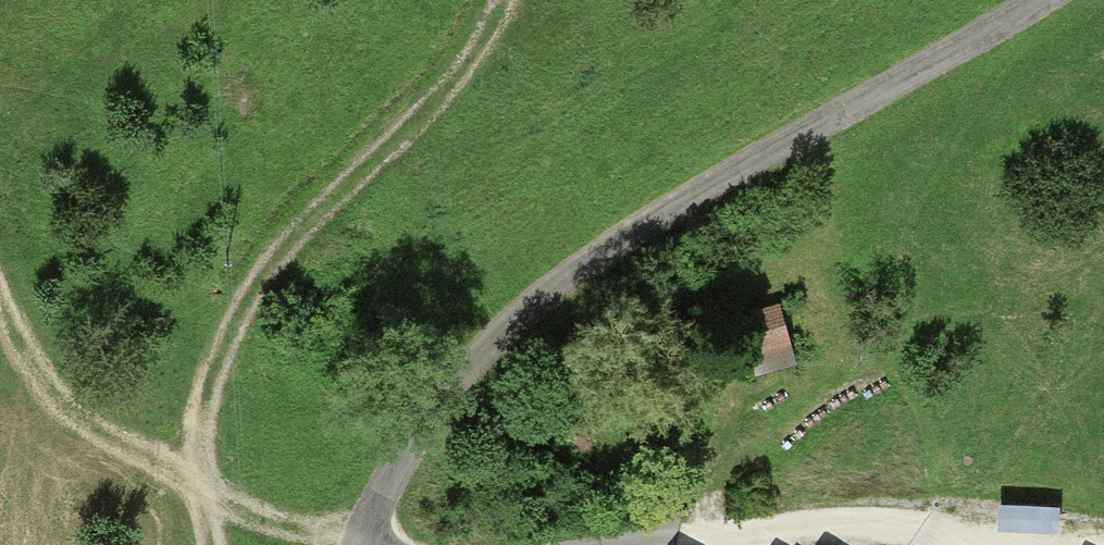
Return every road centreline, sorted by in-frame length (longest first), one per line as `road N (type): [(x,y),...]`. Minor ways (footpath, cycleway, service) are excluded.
road 1 (unclassified): [(355,544),(450,397),(569,262),(1047,0)]
road 2 (track): [(198,544),(192,489),(217,347),(277,241),(421,113),(485,0)]
road 3 (track): [(1098,544),(813,526),(642,544)]

